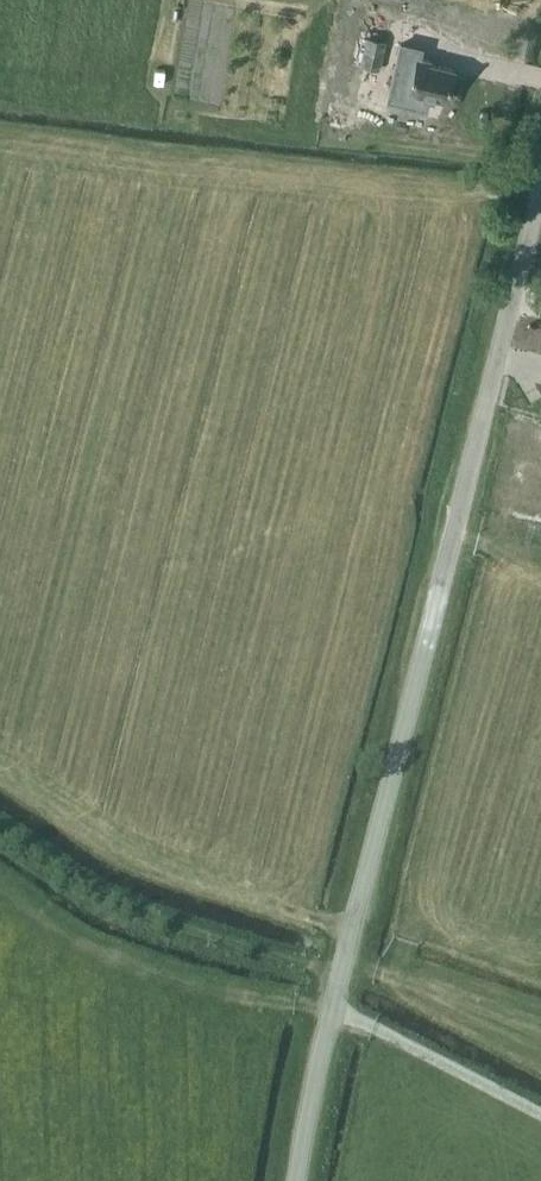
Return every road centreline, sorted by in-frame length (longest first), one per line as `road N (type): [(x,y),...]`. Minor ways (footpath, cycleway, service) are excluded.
road 1 (unclassified): [(306,1180),(330,1028),(540,205)]
road 2 (track): [(342,989),(73,883),(0,826)]

